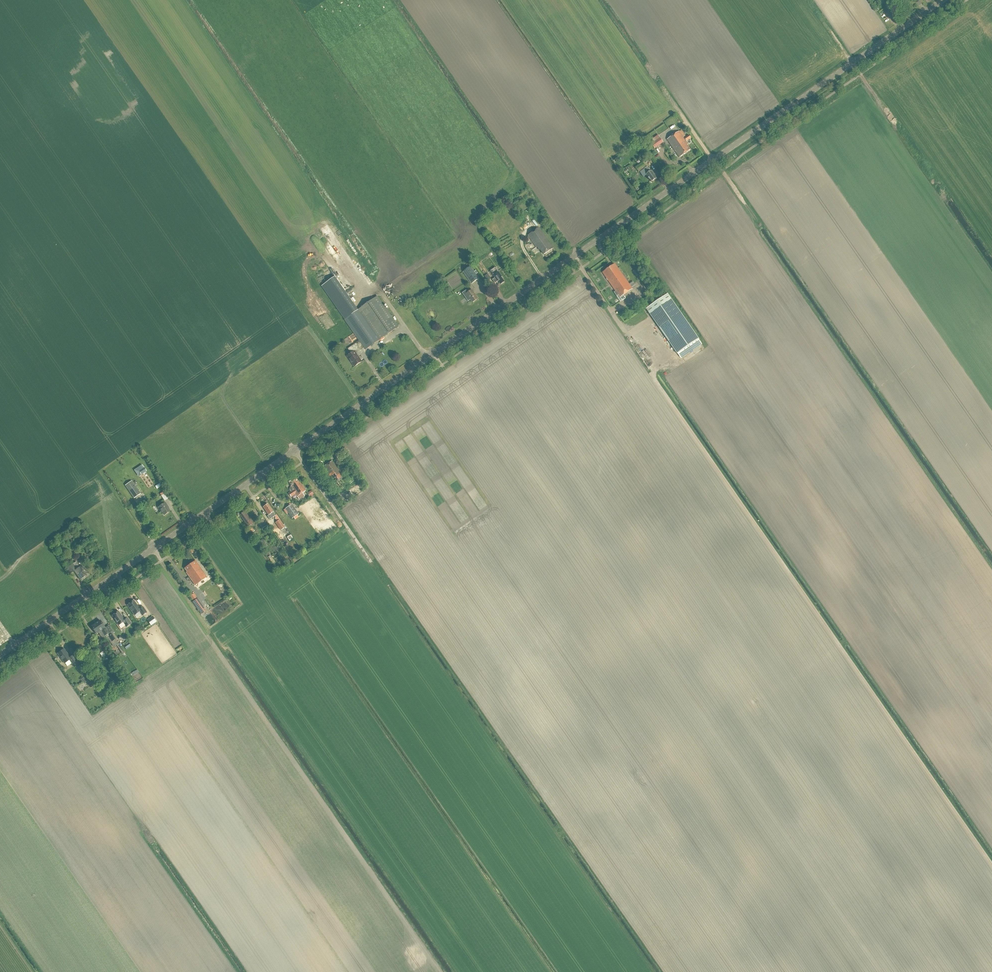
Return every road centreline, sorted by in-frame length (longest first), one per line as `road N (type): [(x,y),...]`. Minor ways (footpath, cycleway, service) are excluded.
road 1 (tertiary): [(0,655),(943,0)]

